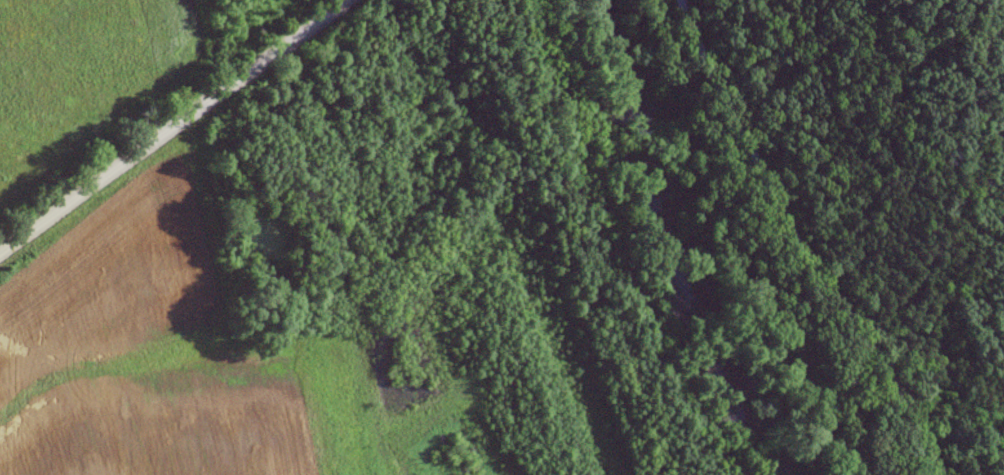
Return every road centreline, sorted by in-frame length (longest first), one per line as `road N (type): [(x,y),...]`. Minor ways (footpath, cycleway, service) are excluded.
road 1 (residential): [(661,0),(742,168),(941,474)]
road 2 (residential): [(0,252),(346,0)]

